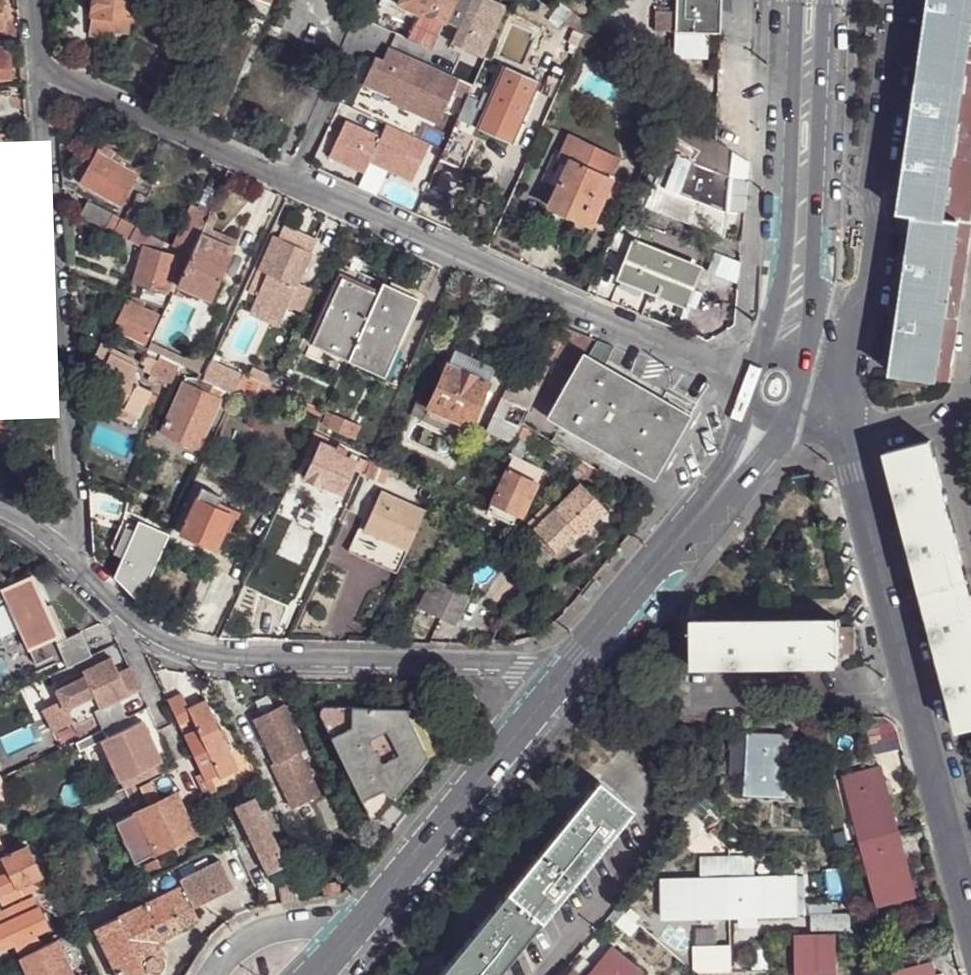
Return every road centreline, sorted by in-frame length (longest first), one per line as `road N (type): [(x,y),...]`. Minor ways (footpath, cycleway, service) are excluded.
road 1 (residential): [(36,70),(753,387)]
road 2 (residential): [(580,672),(205,661),(134,625),(80,573)]
road 3 (residential): [(36,70),(80,573)]
road 4 (residential): [(845,433),(970,913)]
road 5 (tertiary): [(319,974),(580,672)]
road 6 (residential): [(897,0),(871,192),(876,241),(856,360)]
road 7 (tertiary): [(799,0),(780,263),(763,355)]
road 8 (tertiary): [(808,350),(828,0)]
road 9 (tertiary): [(580,672),(692,530)]
road 10 (residential): [(540,974),(652,840)]
road 11 (tertiary): [(692,530),(758,465),(787,423)]
road 12 (tertiary): [(746,410),(692,530)]

